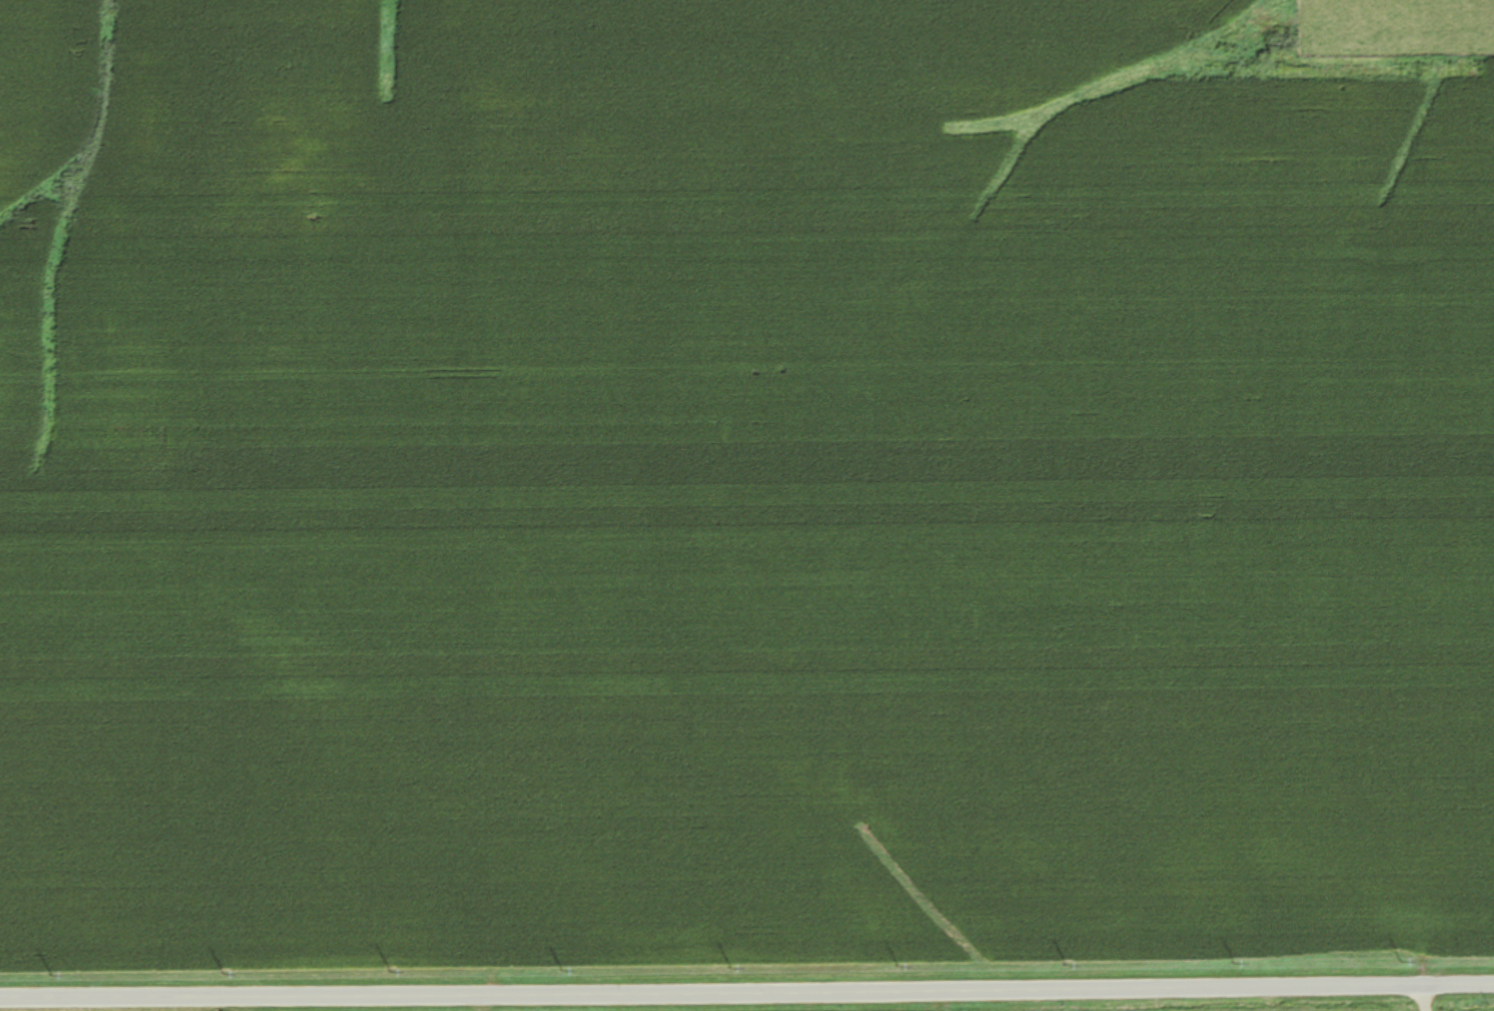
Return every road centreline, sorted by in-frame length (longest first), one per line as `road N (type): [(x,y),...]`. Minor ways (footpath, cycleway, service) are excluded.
road 1 (secondary): [(1493,983),(0,985)]

